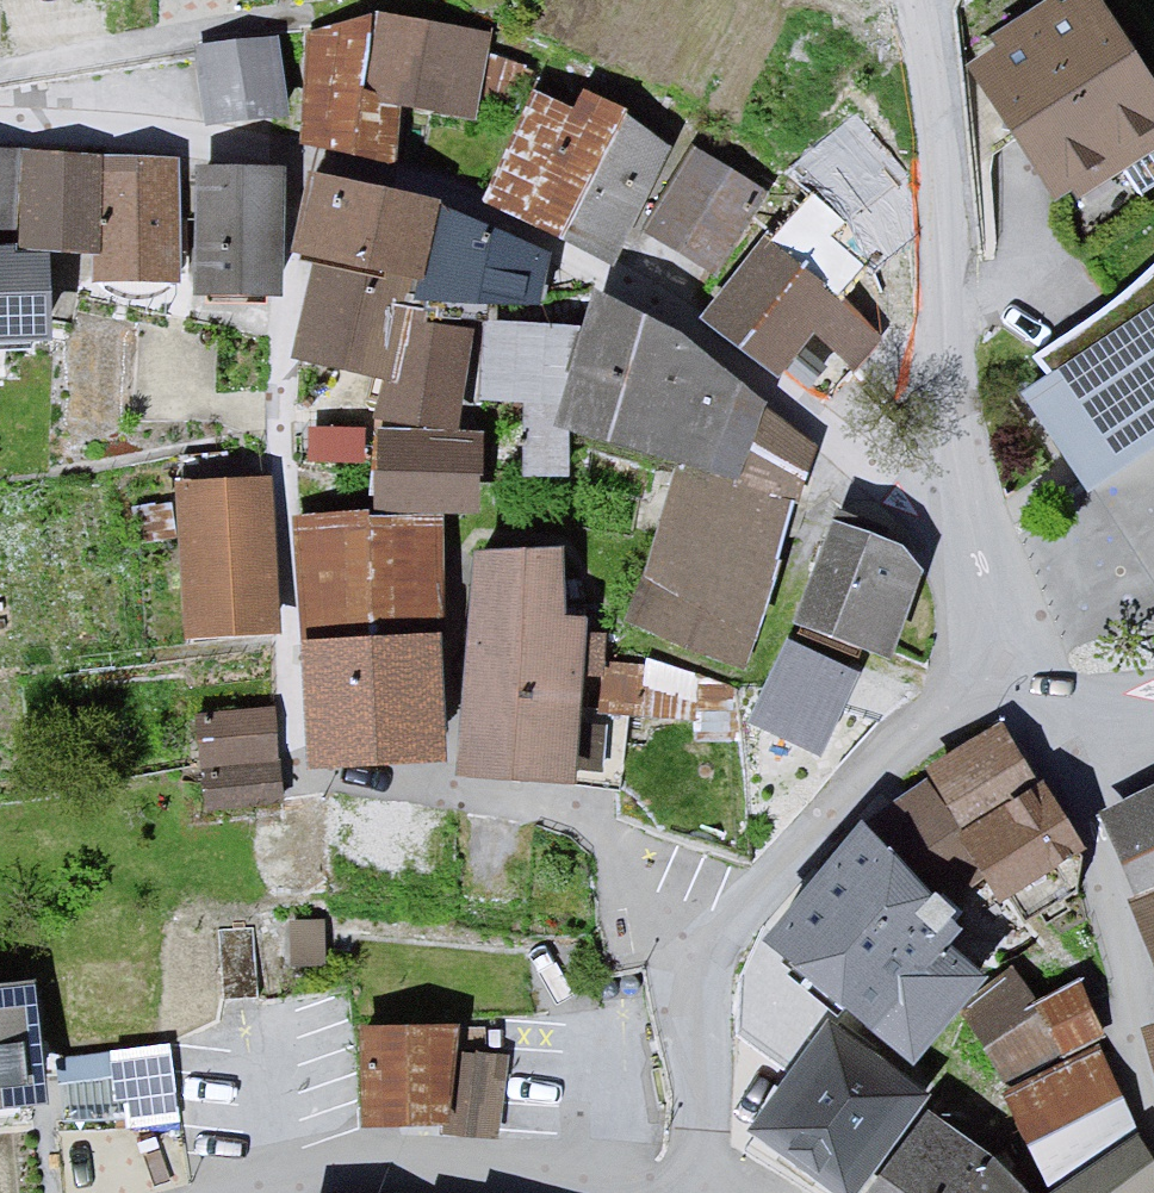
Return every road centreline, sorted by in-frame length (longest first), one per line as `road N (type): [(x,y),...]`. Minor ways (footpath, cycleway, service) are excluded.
road 1 (residential): [(0,132),(84,130),(288,150),(446,197),(666,308),(867,484),(991,609)]
road 2 (residential): [(991,609),(766,878),(726,938),(702,994),(696,1192)]
road 3 (residential): [(991,609),(914,0)]
road 4 (residential): [(1153,1046),(1049,727)]
road 5 (residential): [(305,1192),(381,1180),(570,1192)]
road 6 (residential): [(1049,727),(991,609)]

